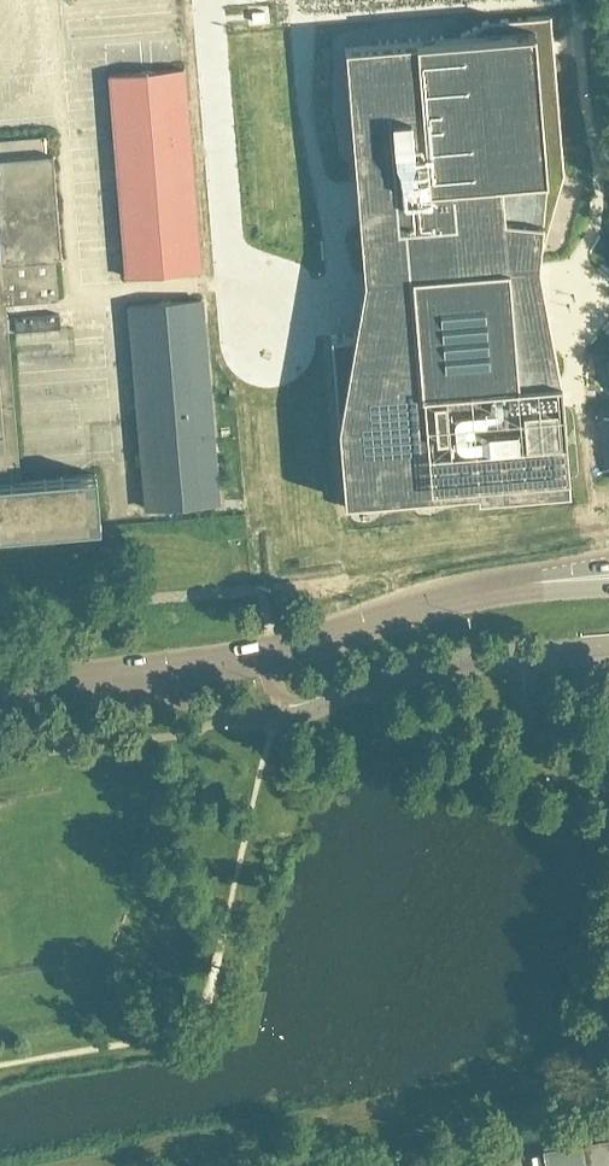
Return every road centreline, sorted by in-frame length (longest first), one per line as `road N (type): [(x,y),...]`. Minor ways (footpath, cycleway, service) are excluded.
road 1 (tertiary): [(608,581),(467,594),(272,651),(0,697)]

